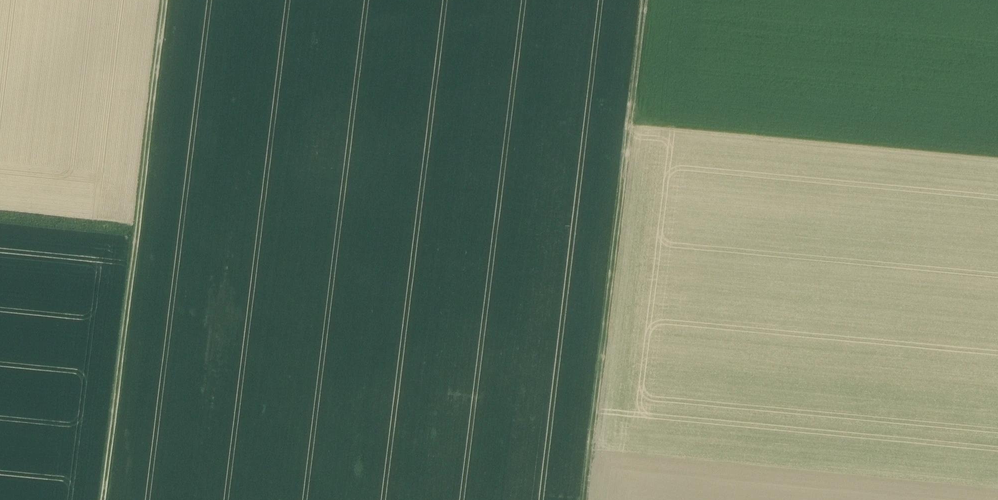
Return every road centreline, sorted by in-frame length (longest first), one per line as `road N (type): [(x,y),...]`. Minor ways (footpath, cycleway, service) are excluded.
road 1 (track): [(648,0),(586,499)]
road 2 (track): [(164,0),(103,499)]

